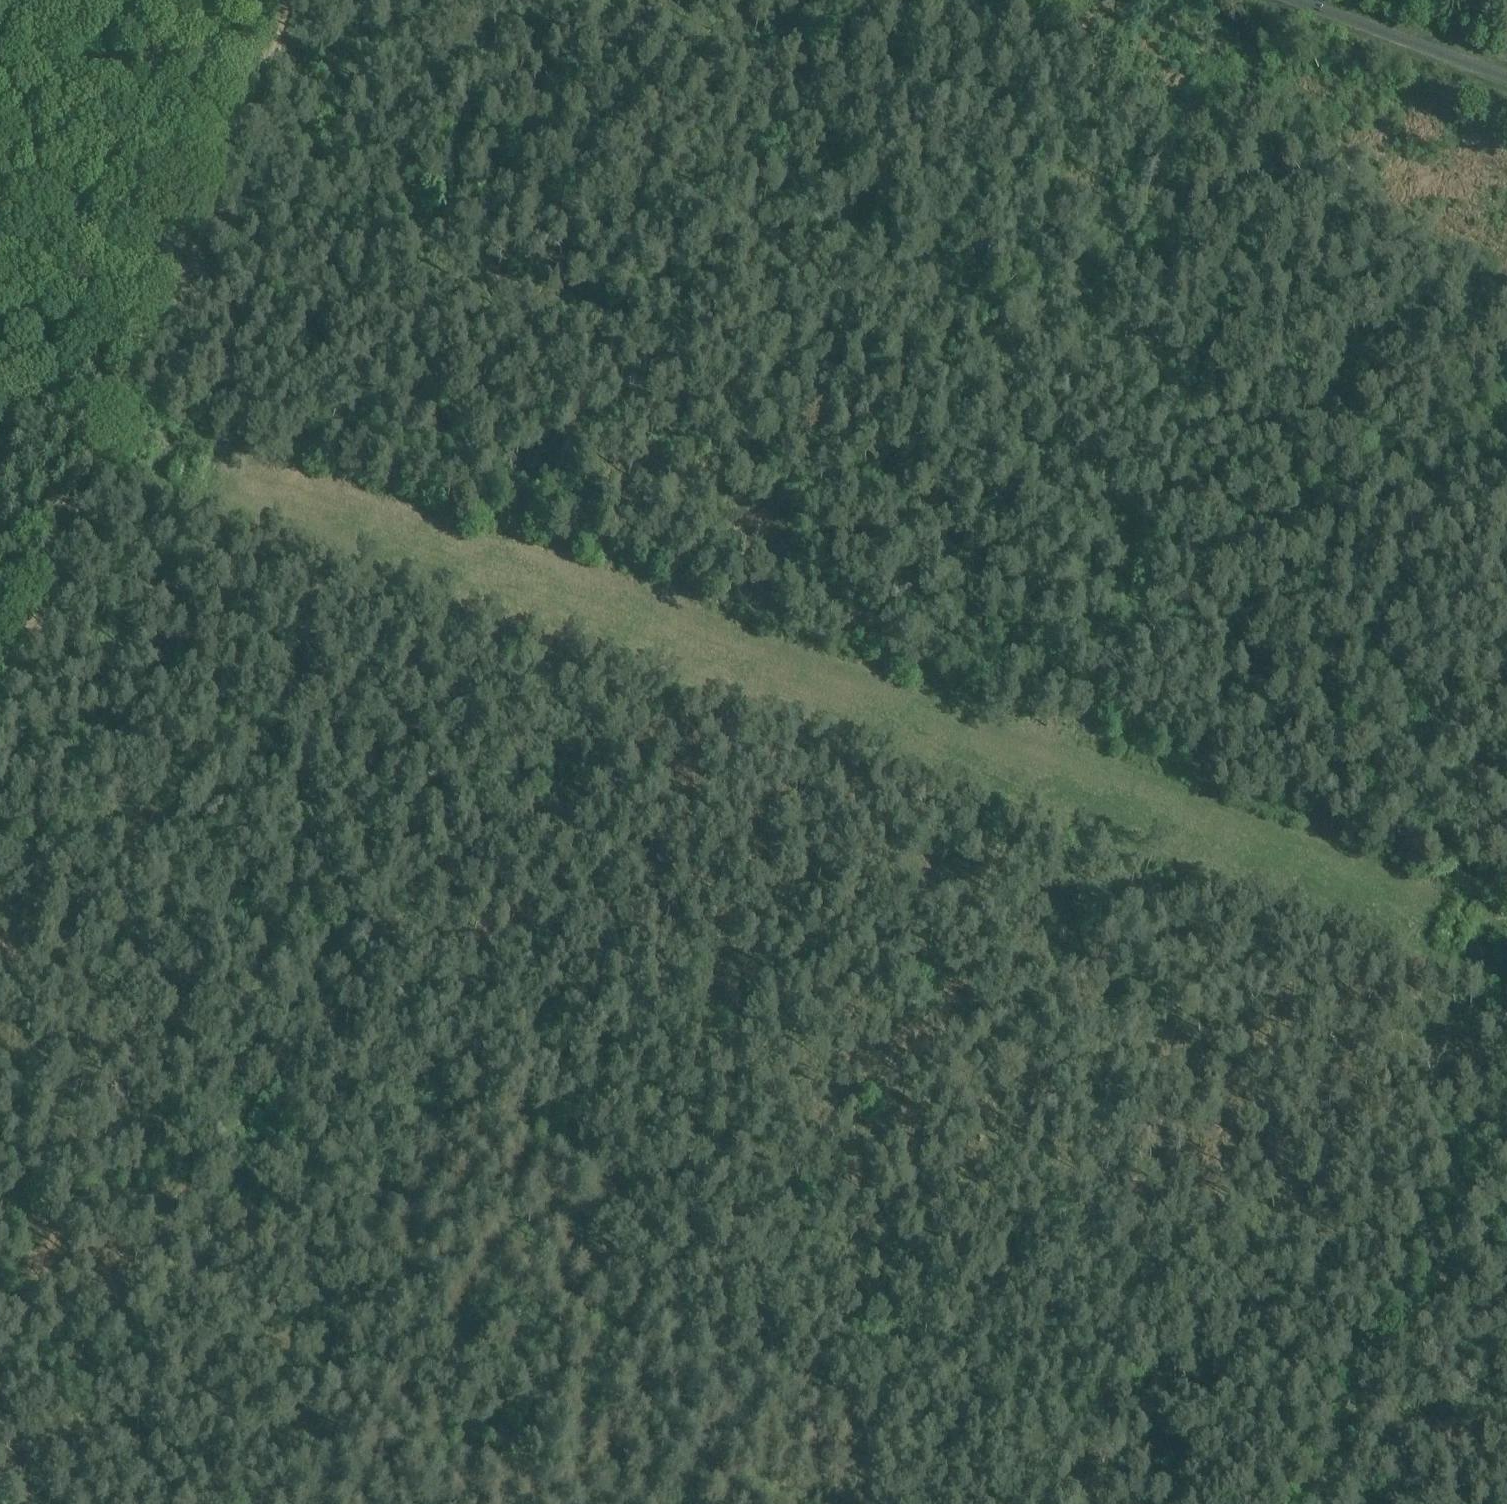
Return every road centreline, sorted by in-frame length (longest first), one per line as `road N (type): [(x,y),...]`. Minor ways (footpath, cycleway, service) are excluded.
road 1 (track): [(0,737),(146,421),(303,0)]
road 2 (track): [(1321,1503),(1506,1032)]
road 3 (track): [(1506,79),(1295,0)]

